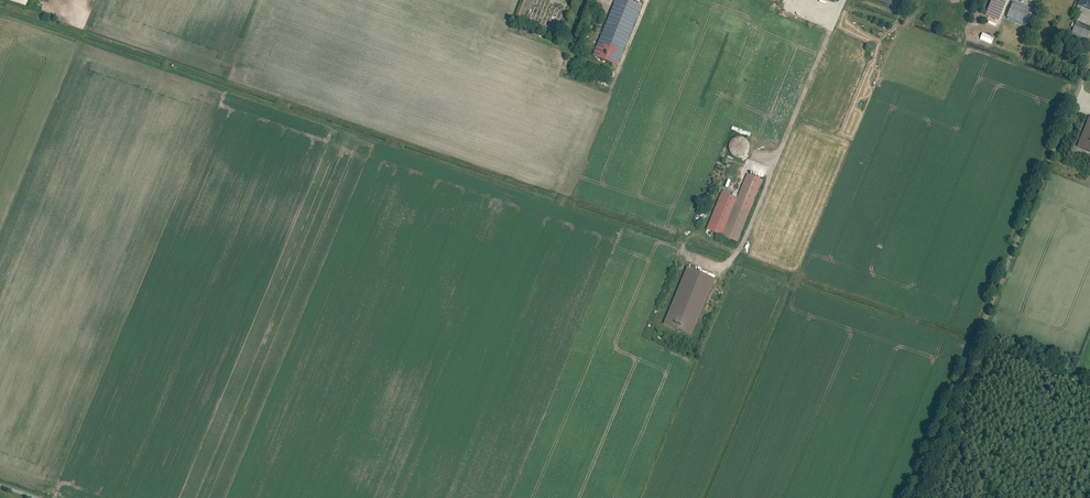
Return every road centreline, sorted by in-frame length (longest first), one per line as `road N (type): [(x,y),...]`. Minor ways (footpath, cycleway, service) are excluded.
road 1 (unclassified): [(906,497),(1089,48)]
road 2 (track): [(841,0),(738,245),(696,234),(680,243)]

